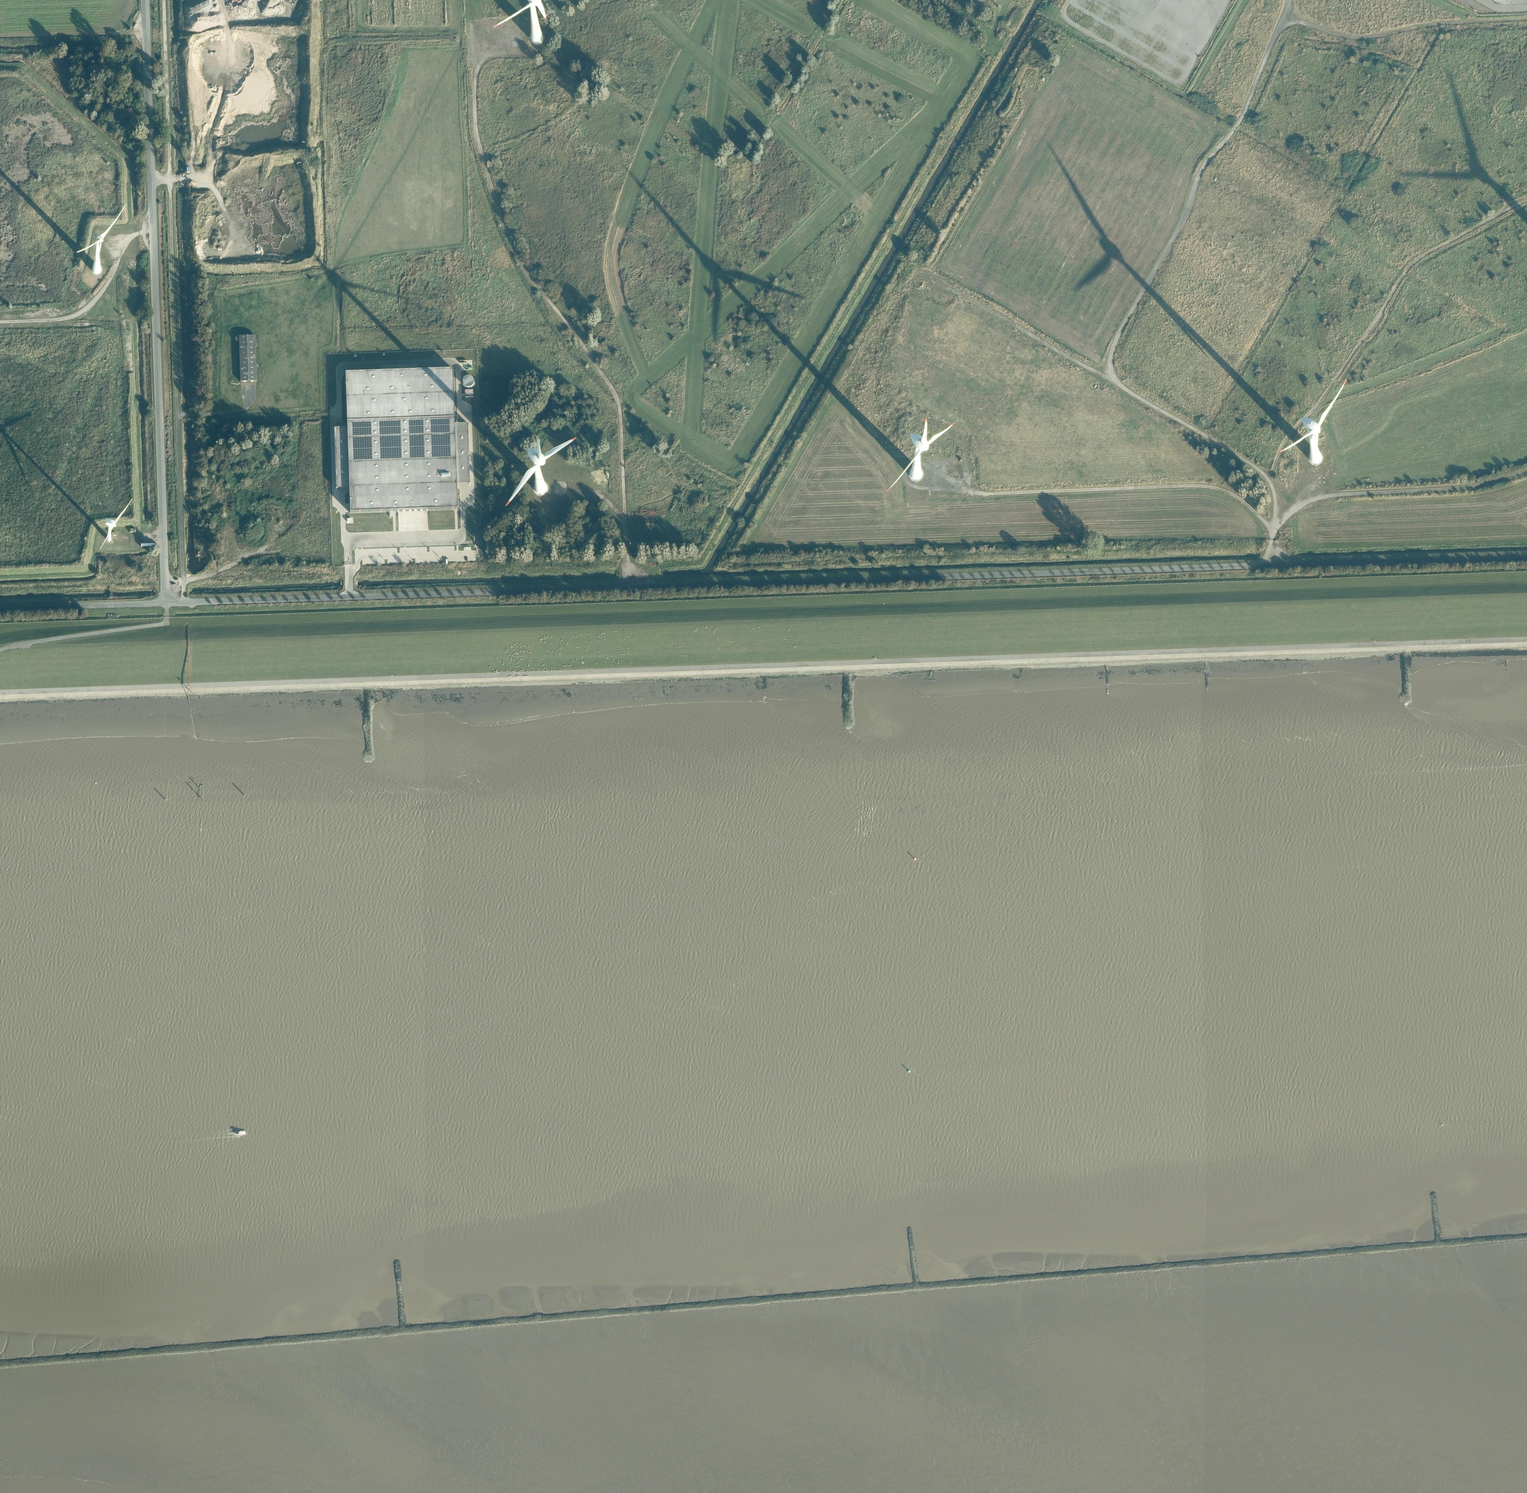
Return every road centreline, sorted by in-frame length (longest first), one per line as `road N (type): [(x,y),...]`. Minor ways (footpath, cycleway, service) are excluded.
road 1 (unclassified): [(1526,559),(166,603)]
road 2 (track): [(628,587),(621,400),(514,248),(484,158),(476,55),(514,56)]
road 3 (unclassified): [(166,603),(146,0)]
road 4 (track): [(1029,96),(931,276),(1270,480)]
road 5 (track): [(1526,200),(1409,270),(1342,374),(1276,456),(1274,533)]
road 6 (track): [(1096,373),(1192,210),(1197,177),(1243,117),(1291,0)]
road 7 (track): [(942,490),(1215,487),(1274,533),(1274,567)]
road 8 (track): [(1274,535),(1310,502),(1345,493),(1476,488),(1526,472)]
road 9 (track): [(1288,14),(1359,38),(1440,22),(1526,20)]
road 10 (track): [(0,324),(75,321),(132,244),(154,243)]
road 11 (track): [(0,652),(164,625),(167,603)]
road 12 (track): [(839,0),(750,162)]
road 13 (unclassified): [(166,603),(0,609)]
road 14 (track): [(0,37),(147,32)]

